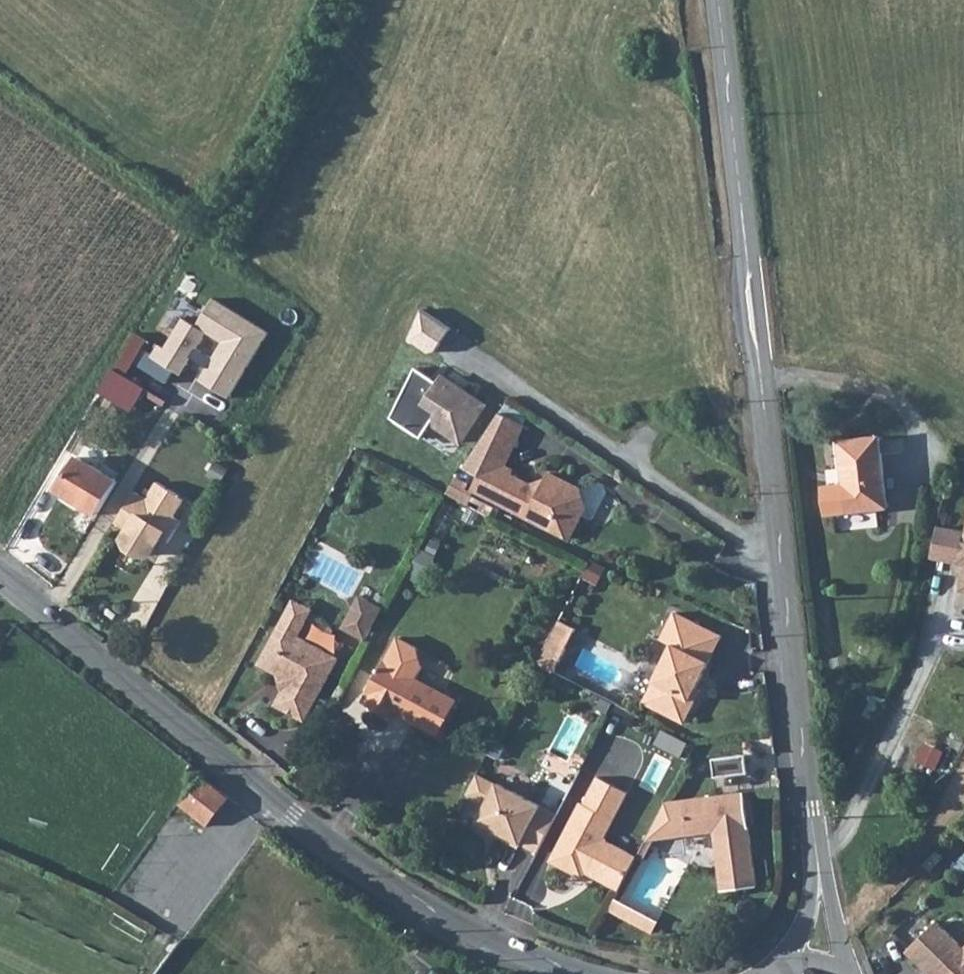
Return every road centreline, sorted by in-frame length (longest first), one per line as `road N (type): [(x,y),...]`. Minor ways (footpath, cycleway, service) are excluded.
road 1 (tertiary): [(574,973),(427,911),(309,830),(0,577)]
road 2 (tertiary): [(718,0),(779,541)]
road 3 (residential): [(779,541),(736,536),(485,368)]
road 4 (tertiary): [(779,541),(817,851)]
road 5 (tertiary): [(847,973),(817,851)]
road 6 (tertiary): [(817,851),(805,921),(780,969)]

